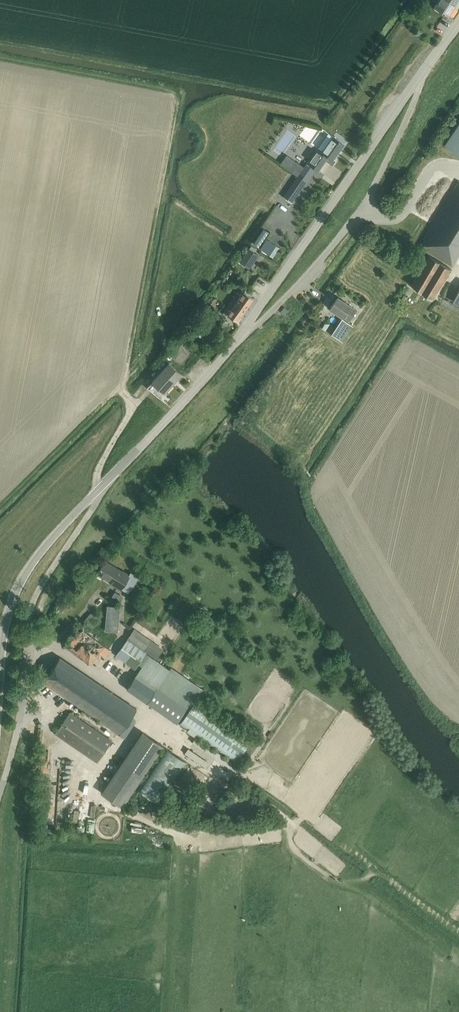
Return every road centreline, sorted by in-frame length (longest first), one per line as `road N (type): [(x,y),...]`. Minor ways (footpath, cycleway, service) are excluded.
road 1 (unclassified): [(0,657),(10,608),(30,566),(242,334),(458,23)]

